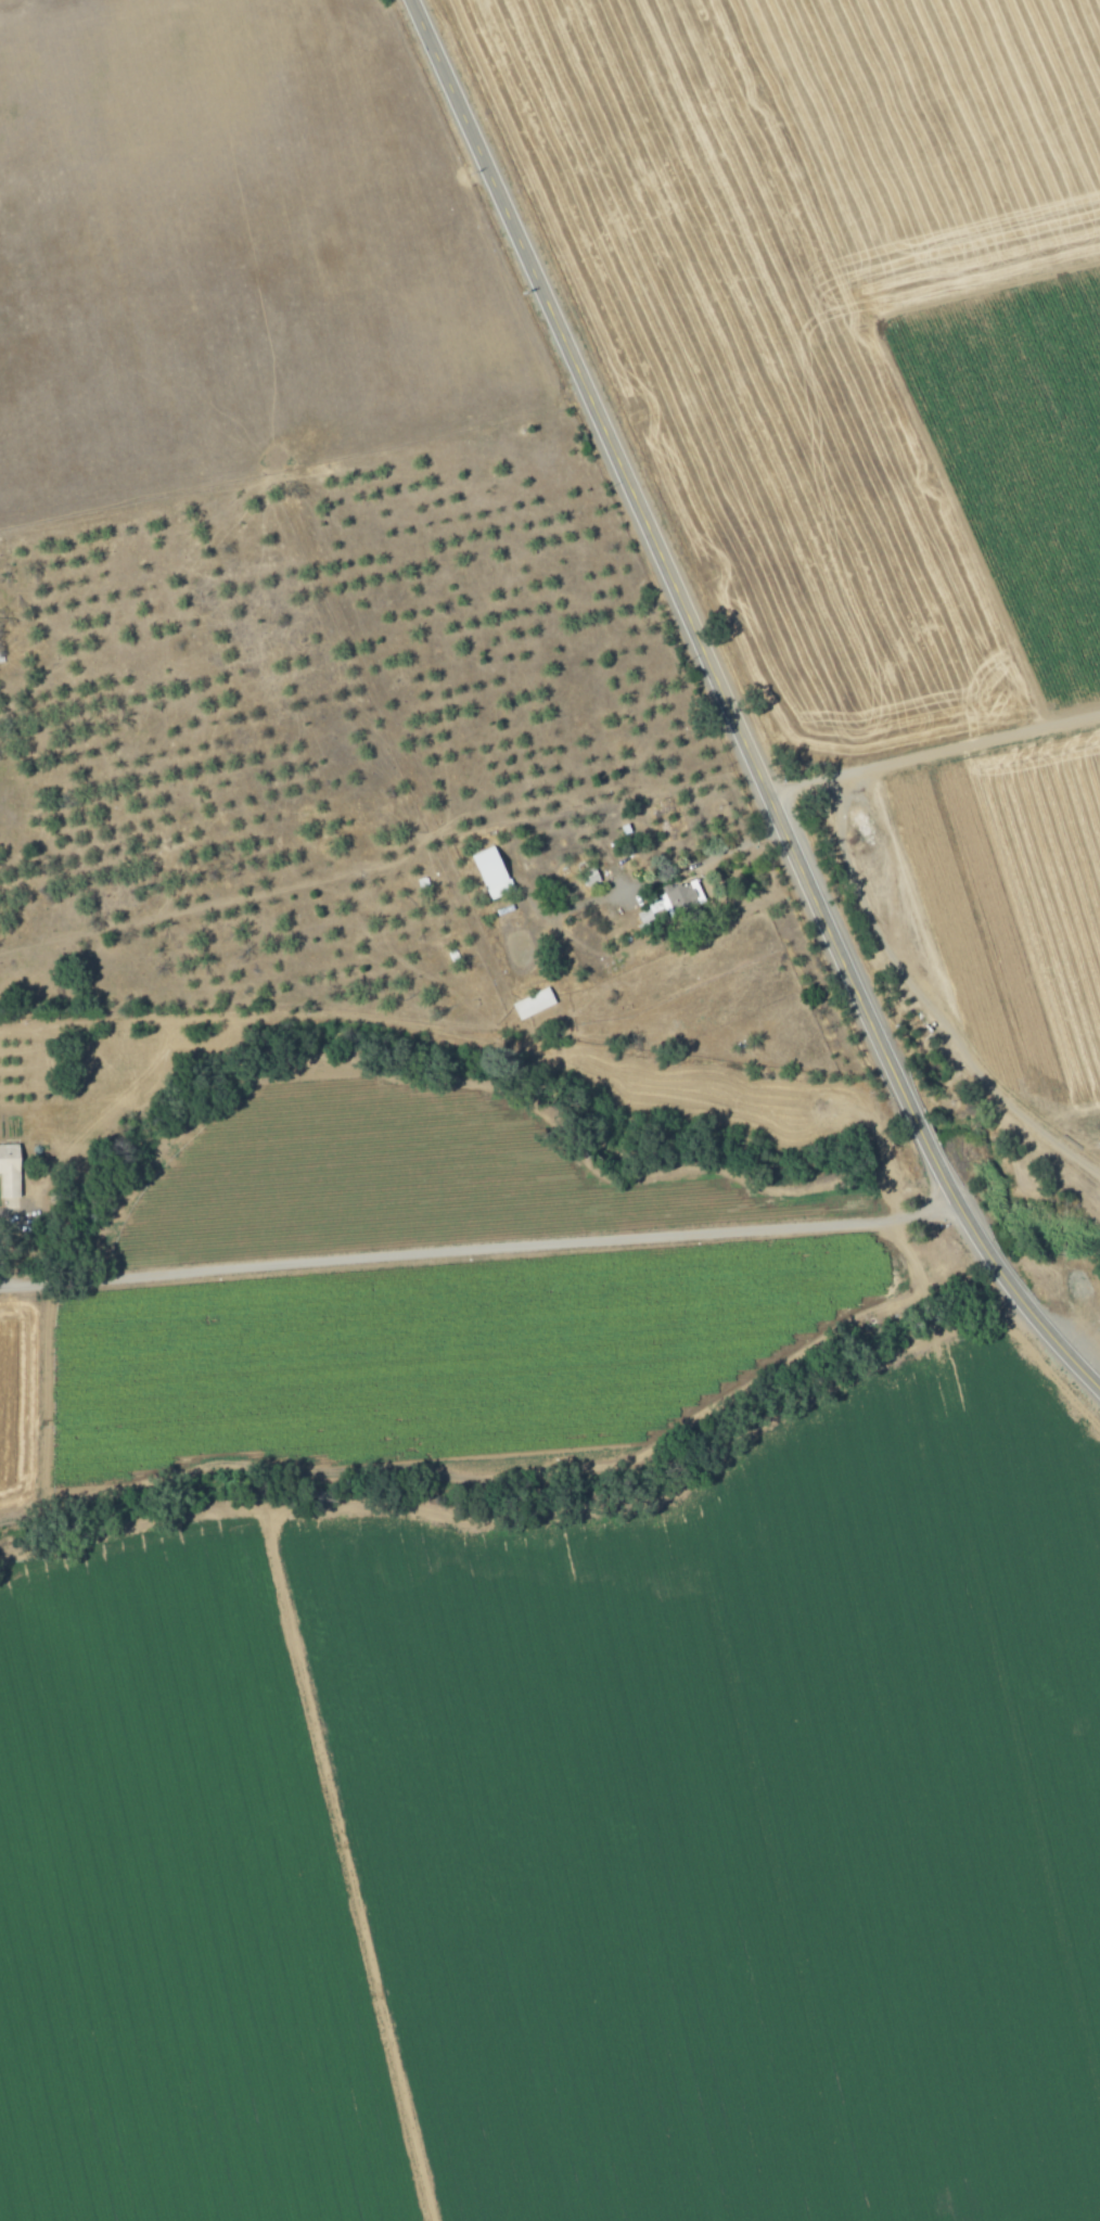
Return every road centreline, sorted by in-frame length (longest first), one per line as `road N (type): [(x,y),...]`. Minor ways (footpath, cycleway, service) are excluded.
road 1 (primary): [(900,1088),(418,0)]
road 2 (primary): [(1099,1382),(1016,1294)]

